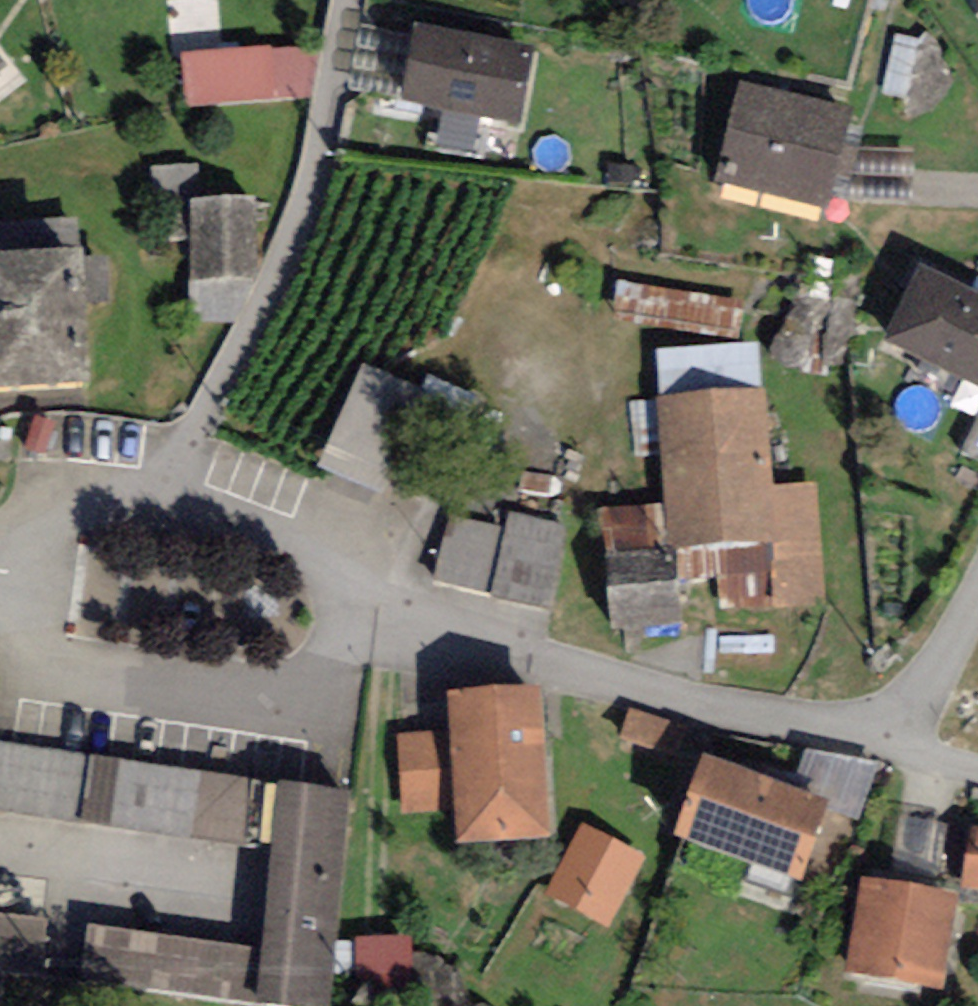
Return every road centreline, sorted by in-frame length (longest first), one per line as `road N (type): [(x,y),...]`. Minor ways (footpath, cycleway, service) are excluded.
road 1 (residential): [(345,0),(304,198),(204,419),(176,522)]
road 2 (residential): [(881,743),(374,634)]
road 3 (residential): [(0,582),(19,597),(31,638),(63,663),(265,694),(298,684),(337,650),(374,634)]
road 4 (residential): [(374,634),(344,607),(318,562),(290,542),(176,522)]
road 5 (residential): [(977,550),(881,743)]
road 6 (residential): [(176,522),(89,507),(51,519),(26,555),(0,564)]

